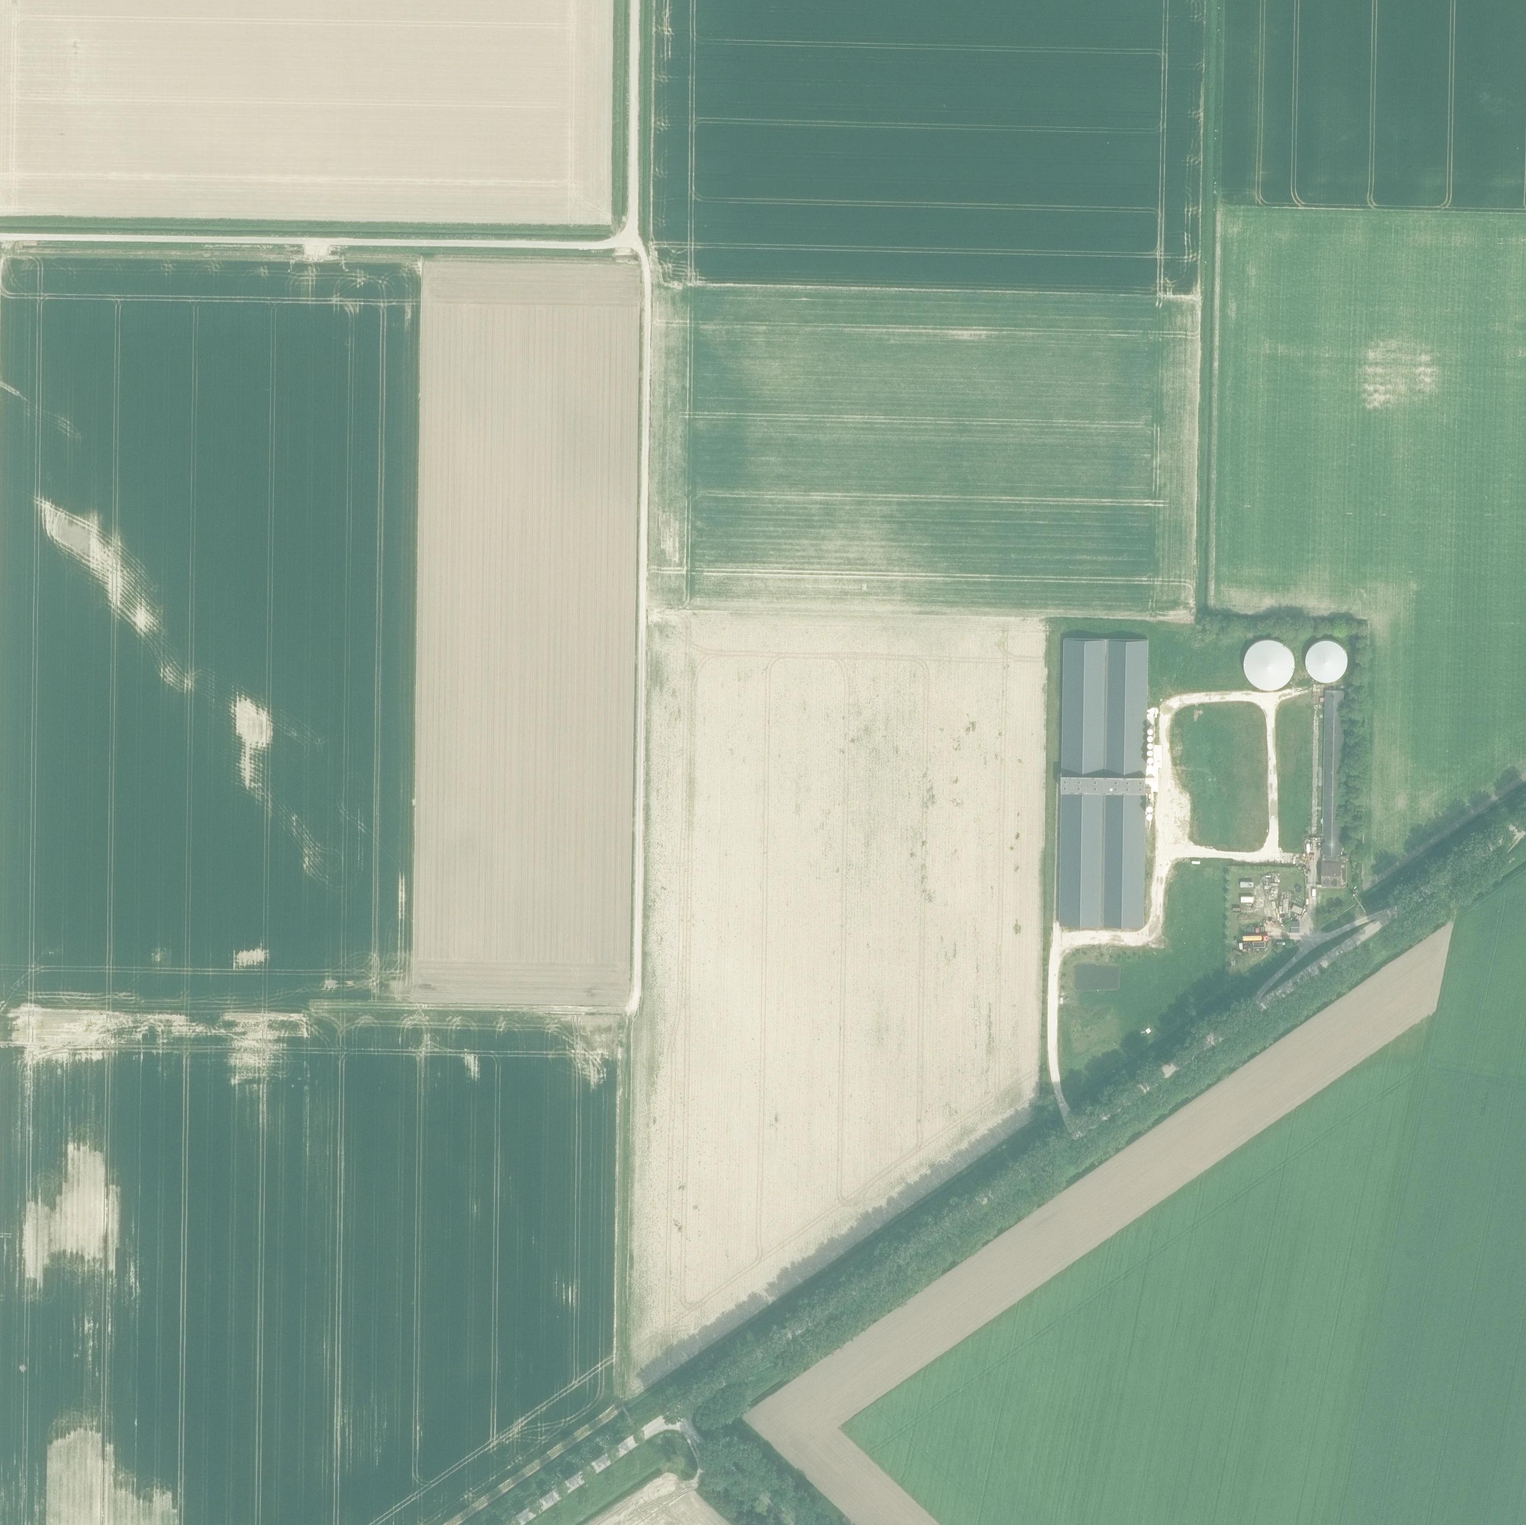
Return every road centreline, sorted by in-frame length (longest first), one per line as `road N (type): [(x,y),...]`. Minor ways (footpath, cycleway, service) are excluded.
road 1 (unclassified): [(677,1413),(1525,823)]
road 2 (unclassified): [(635,1000),(647,274),(640,250),(624,236)]
road 3 (unclassified): [(624,236),(609,245),(0,237)]
road 4 (track): [(623,1406),(629,1007),(635,1000)]
road 5 (track): [(1080,1132),(1059,1108),(1052,1075),(1055,865)]
road 6 (unclassified): [(624,236),(631,220),(634,0)]
road 7 (unclassified): [(795,1524),(677,1413)]
road 8 (unclassified): [(641,1436),(514,1524)]

